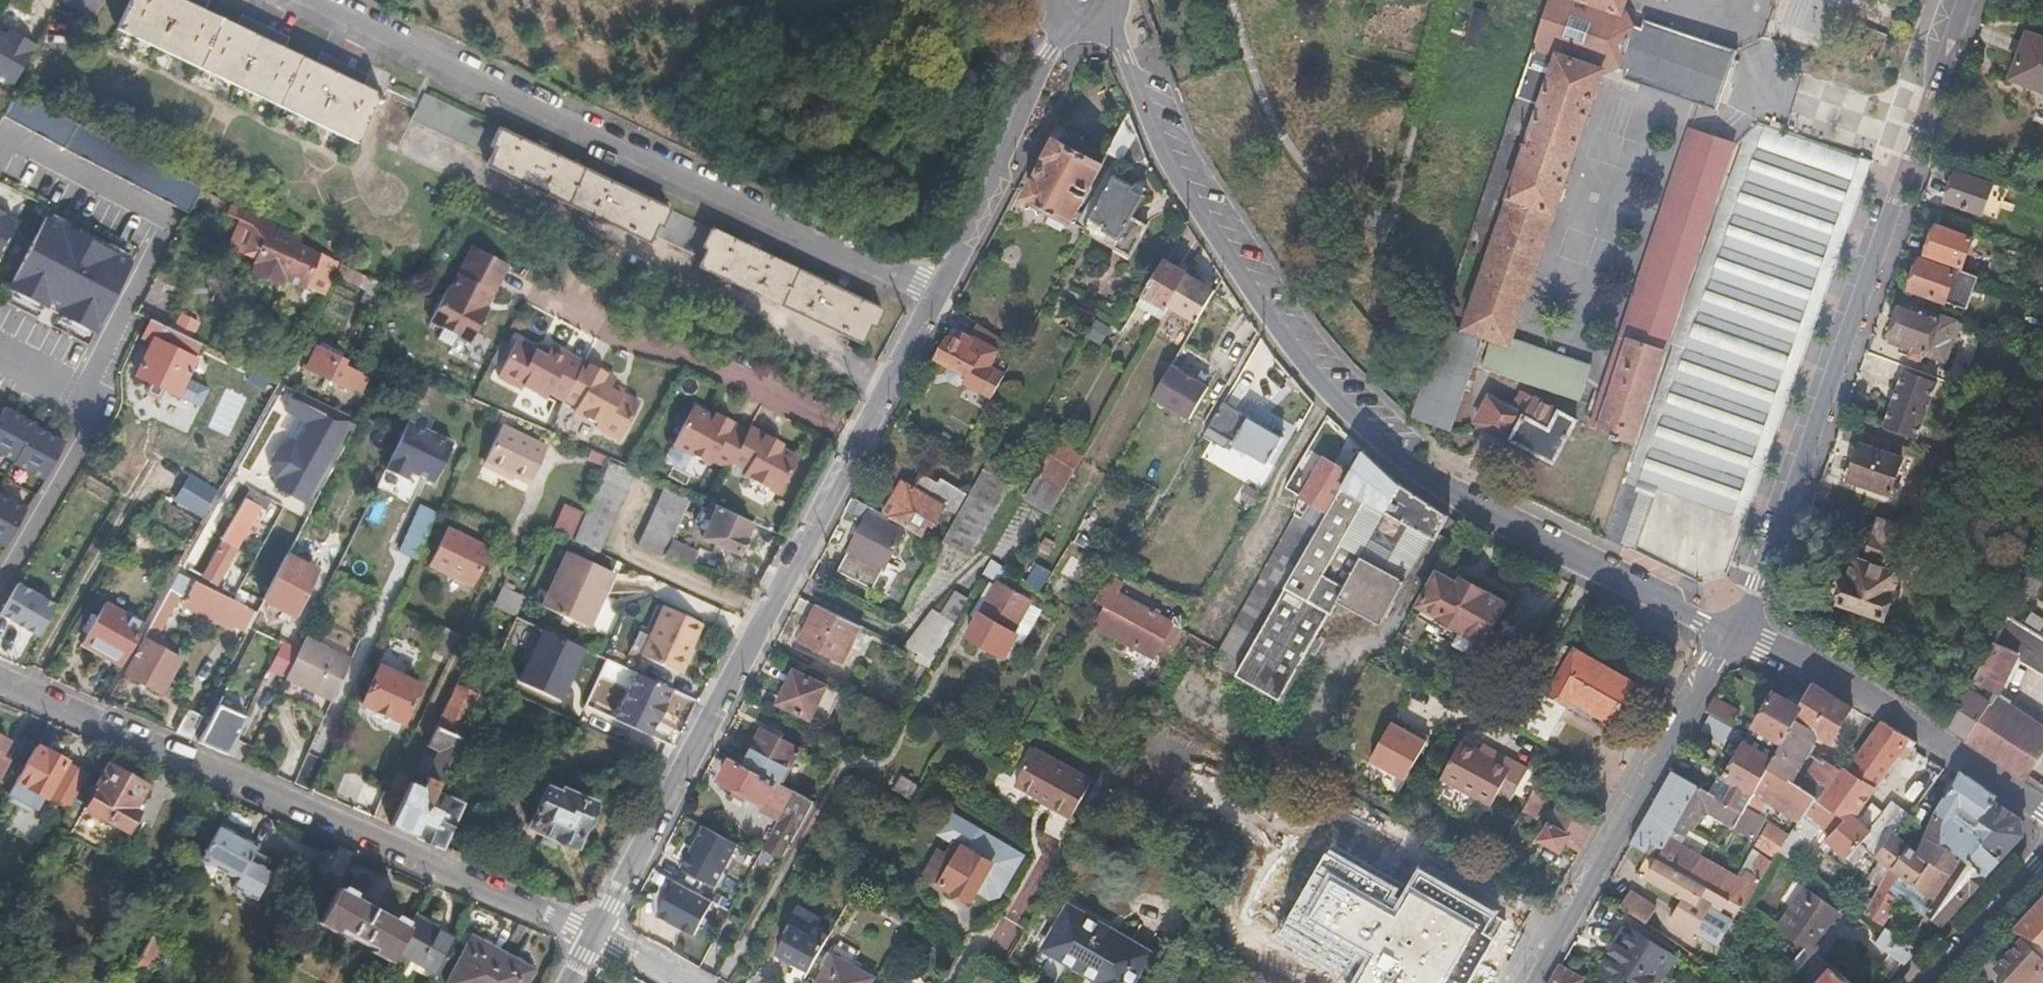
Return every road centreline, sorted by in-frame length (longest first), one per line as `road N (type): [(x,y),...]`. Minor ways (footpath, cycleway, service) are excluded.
road 1 (residential): [(1105,17),(1186,194),(1265,316),(1363,429),(1461,502),(1738,633)]
road 2 (tertiary): [(593,936),(938,301)]
road 3 (residential): [(316,0),(938,301)]
road 4 (tertiary): [(1968,0),(1738,633)]
road 5 (residential): [(593,936),(452,876),(431,857),(182,752),(144,747),(0,682)]
road 6 (tertiary): [(1738,633),(1525,982)]
road 7 (residential): [(1738,633),(1890,706),(2042,808)]
road 8 (tertiary): [(938,301),(1066,17)]
road 9 (residential): [(1933,982),(2042,867)]

